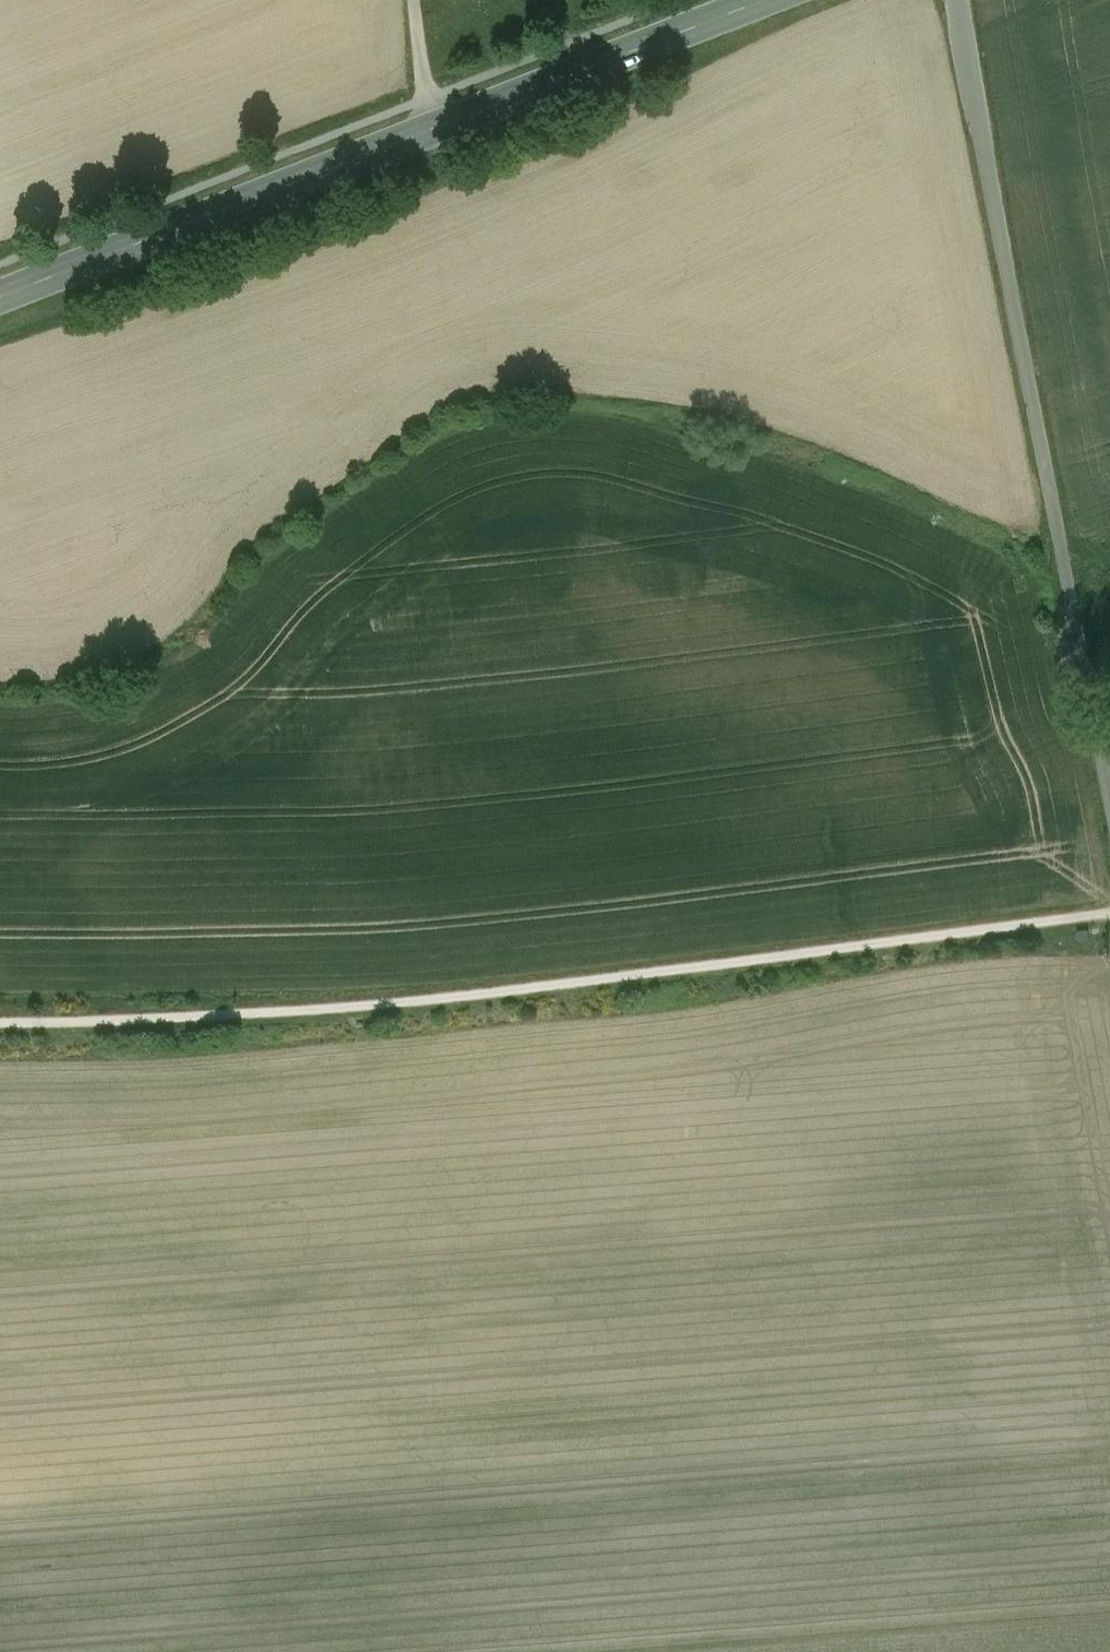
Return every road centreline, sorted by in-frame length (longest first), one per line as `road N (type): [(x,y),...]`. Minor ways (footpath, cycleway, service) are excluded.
road 1 (unclassified): [(1109,799),(954,0)]
road 2 (secondary): [(0,293),(756,0)]

